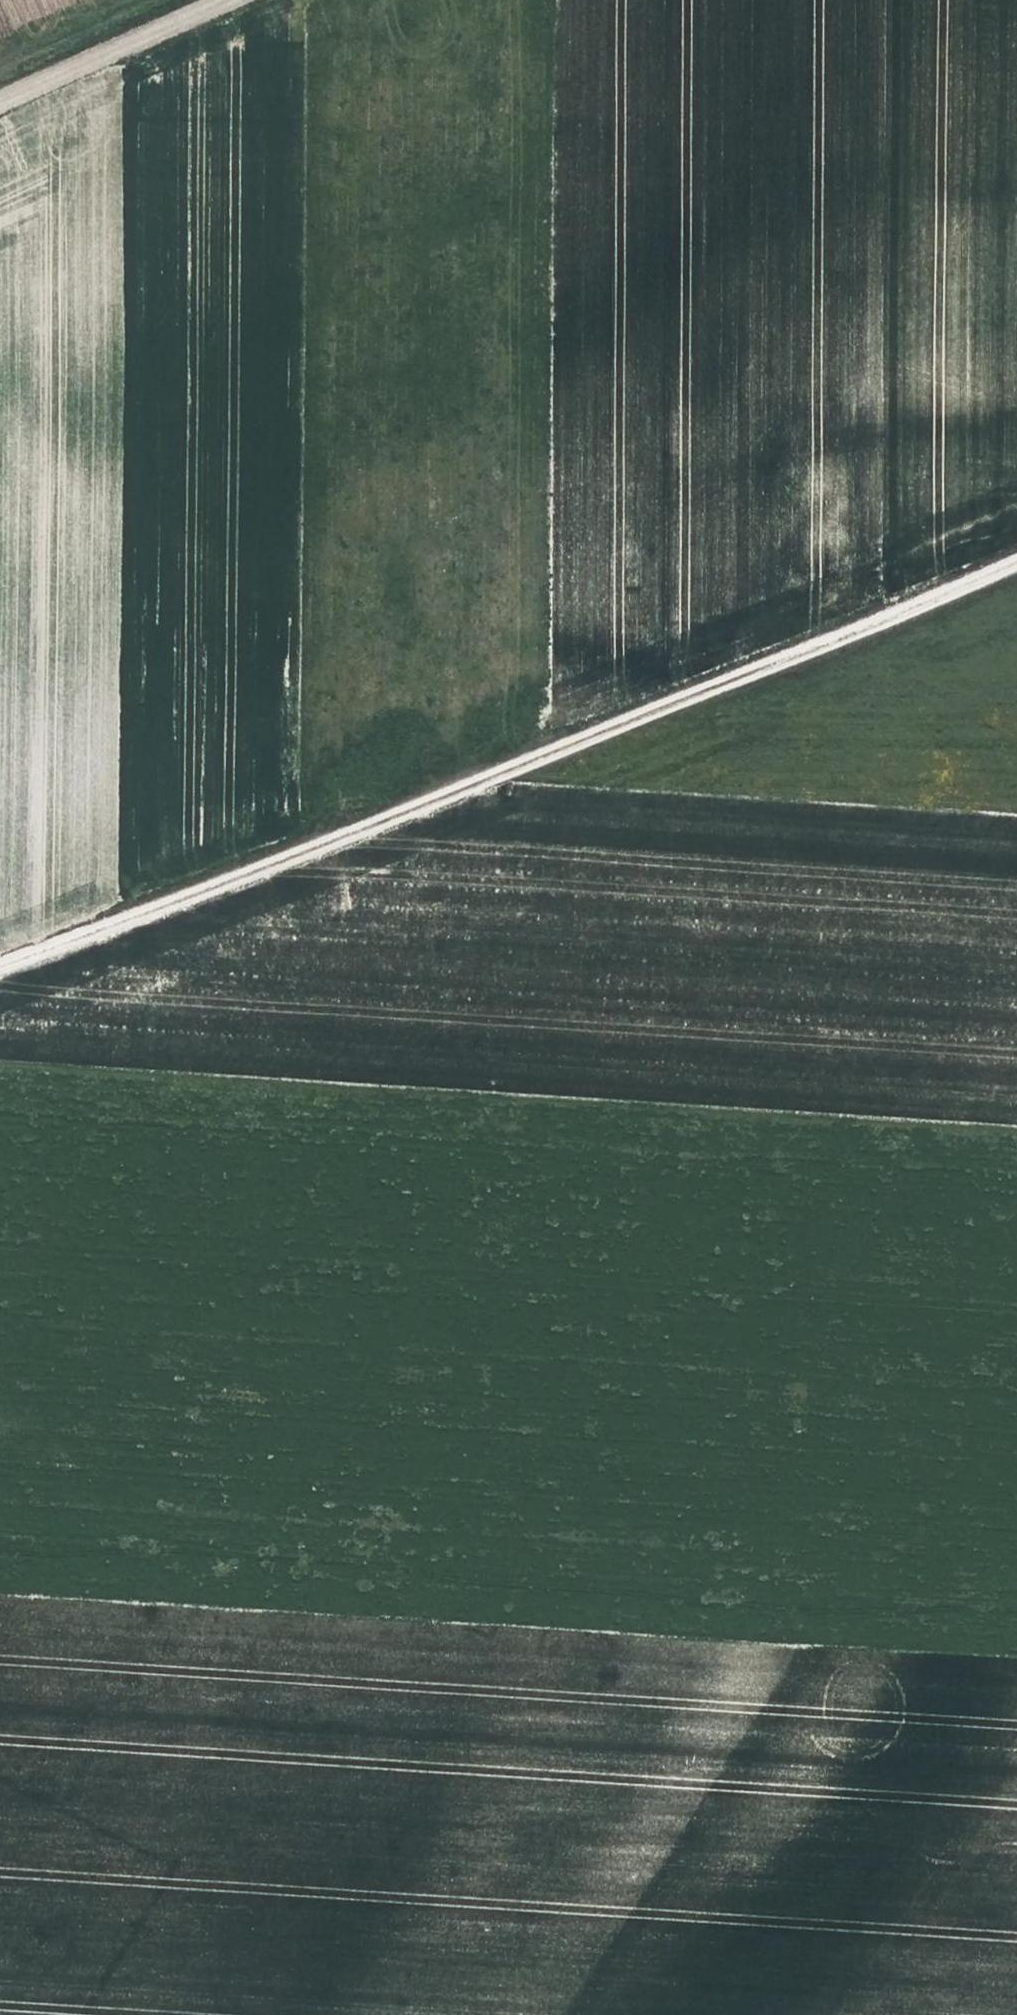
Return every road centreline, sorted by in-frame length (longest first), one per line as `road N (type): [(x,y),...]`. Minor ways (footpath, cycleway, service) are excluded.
road 1 (track): [(1016,559),(0,965)]
road 2 (track): [(232,0),(0,103)]

